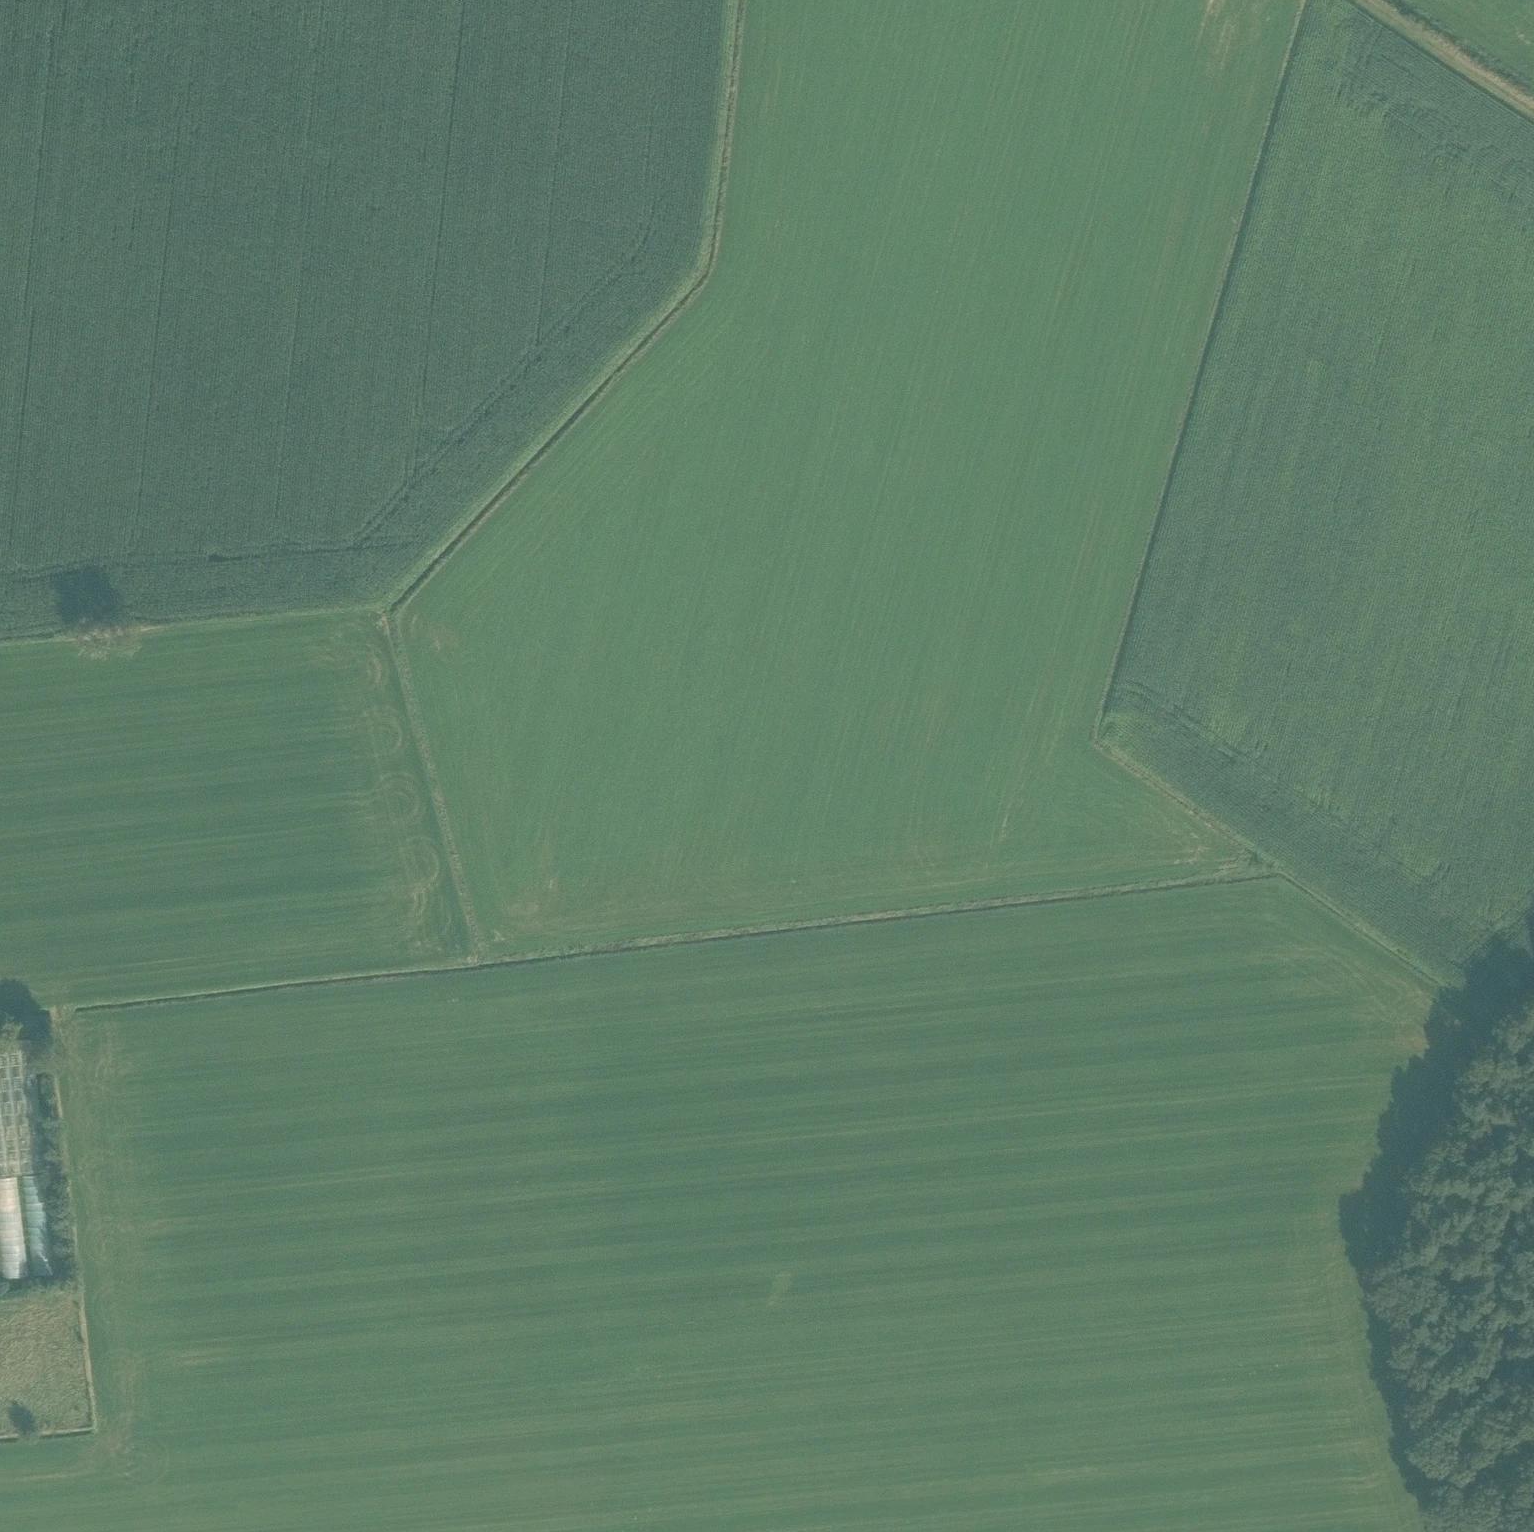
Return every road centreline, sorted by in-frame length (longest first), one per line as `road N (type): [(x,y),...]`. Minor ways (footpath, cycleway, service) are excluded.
road 1 (track): [(1387,0),(1533,92)]

